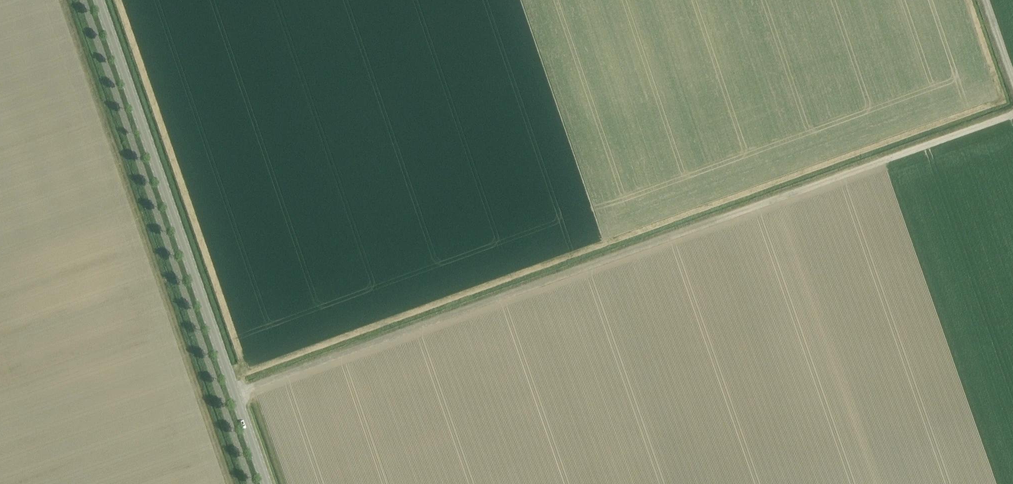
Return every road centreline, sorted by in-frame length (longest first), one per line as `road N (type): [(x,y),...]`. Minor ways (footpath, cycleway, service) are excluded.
road 1 (secondary): [(267,483),(99,0)]

